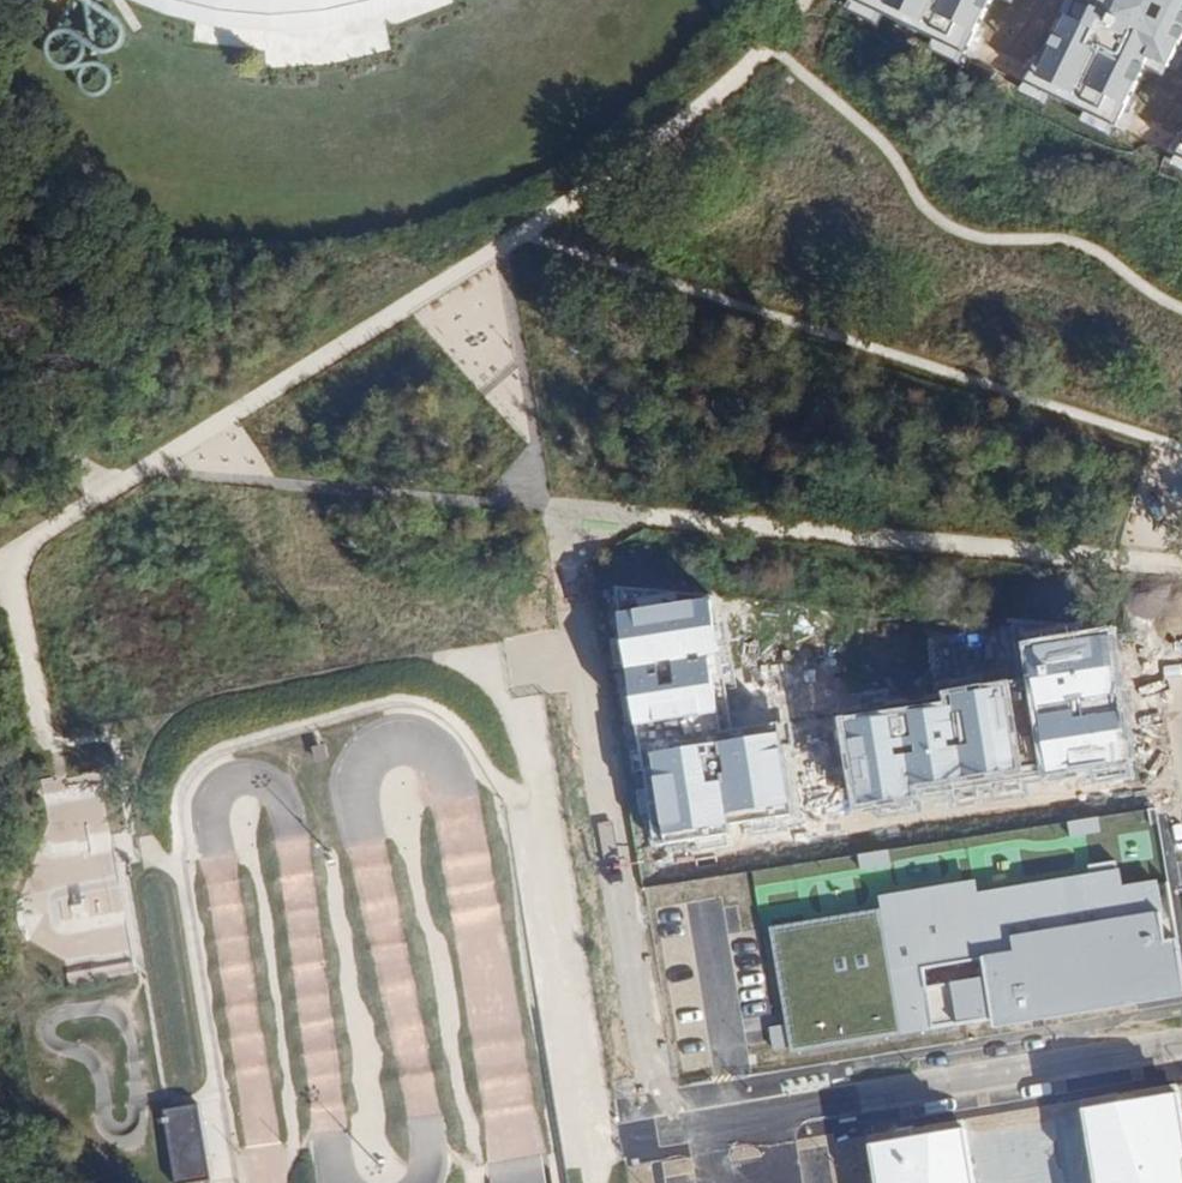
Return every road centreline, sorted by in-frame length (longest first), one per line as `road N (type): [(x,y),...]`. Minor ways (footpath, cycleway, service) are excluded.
road 1 (residential): [(1181,1054),(623,1139)]

